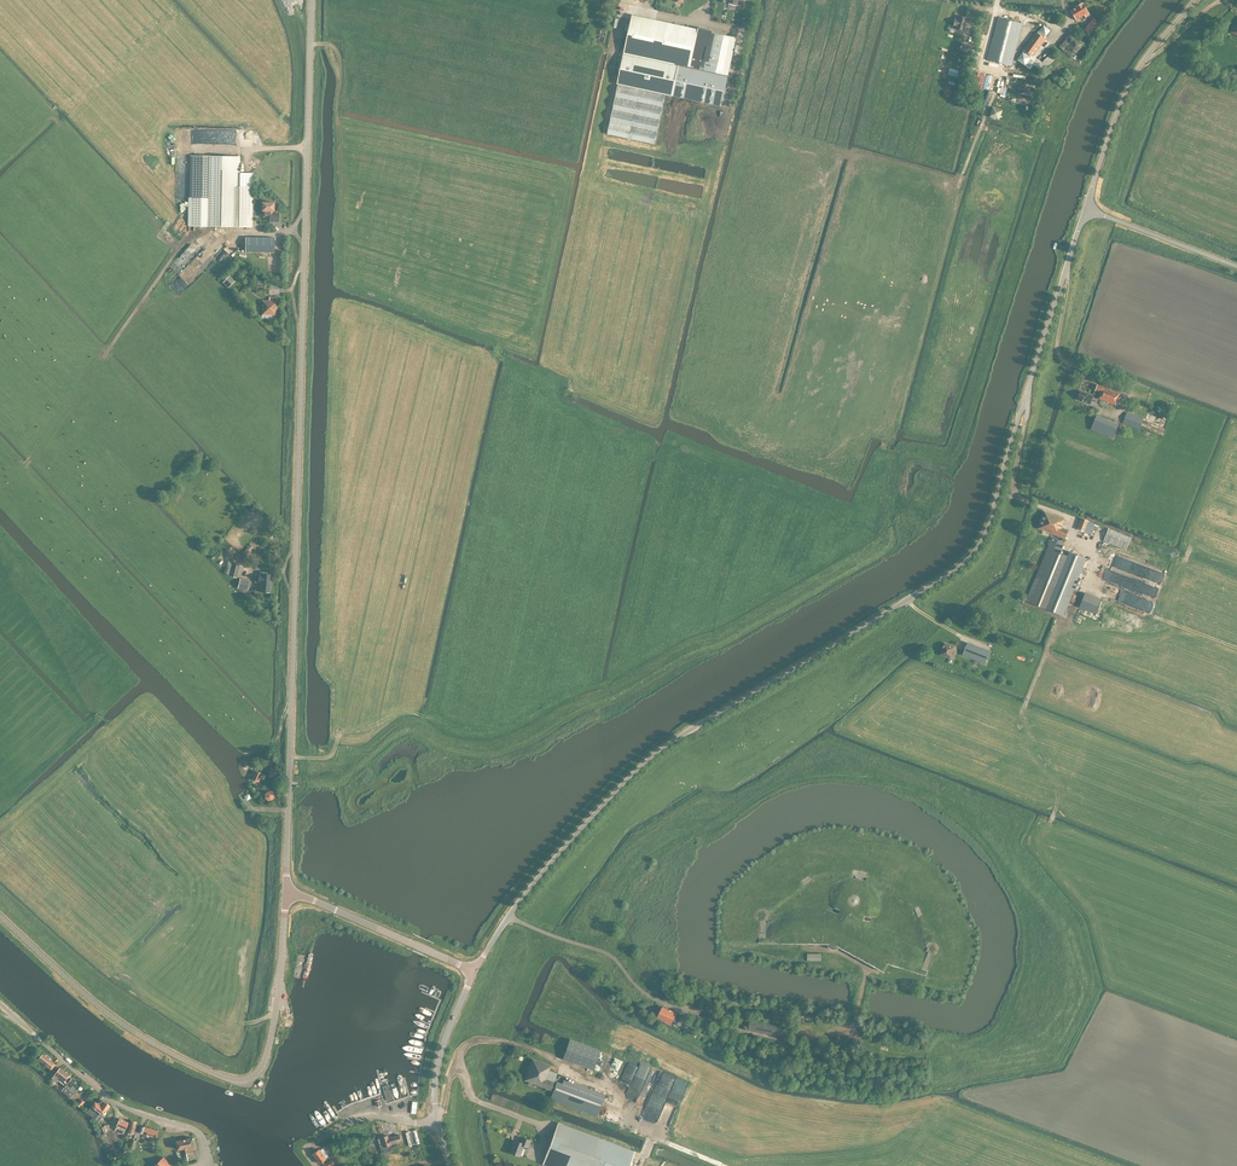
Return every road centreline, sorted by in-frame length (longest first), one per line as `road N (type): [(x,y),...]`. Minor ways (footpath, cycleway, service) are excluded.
road 1 (unclassified): [(475,971),(527,891),(648,759),(952,572),(977,548),(1085,209)]
road 2 (tertiary): [(286,889),(312,0)]
road 3 (track): [(835,503),(706,454),(645,452),(593,427),(496,356),(499,344),(343,281),(340,58),(333,45),(311,44)]
road 4 (tertiary): [(286,889),(272,1037),(259,1070),(245,1080),(144,1038),(0,916)]
road 5 (track): [(1027,391),(1014,490),(1069,518),(1092,562),(1082,588),(1236,648)]
road 6 (tertiary): [(199,1165),(205,1157),(199,1134),(124,1108),(0,1003)]
road 7 (unclassified): [(1085,209),(1125,93),(1195,0)]
road 8 (tertiary): [(475,971),(286,889)]
road 9 (track): [(958,187),(997,87),(998,75),(983,60),(998,0)]
road 10 (tertiary): [(450,1165),(436,1077),(475,971)]
road 11 (unclassified): [(1236,267),(1085,209)]
road 12 (track): [(1048,831),(1064,779),(1023,718),(1027,701)]
road 13 (track): [(1082,588),(1027,701)]

